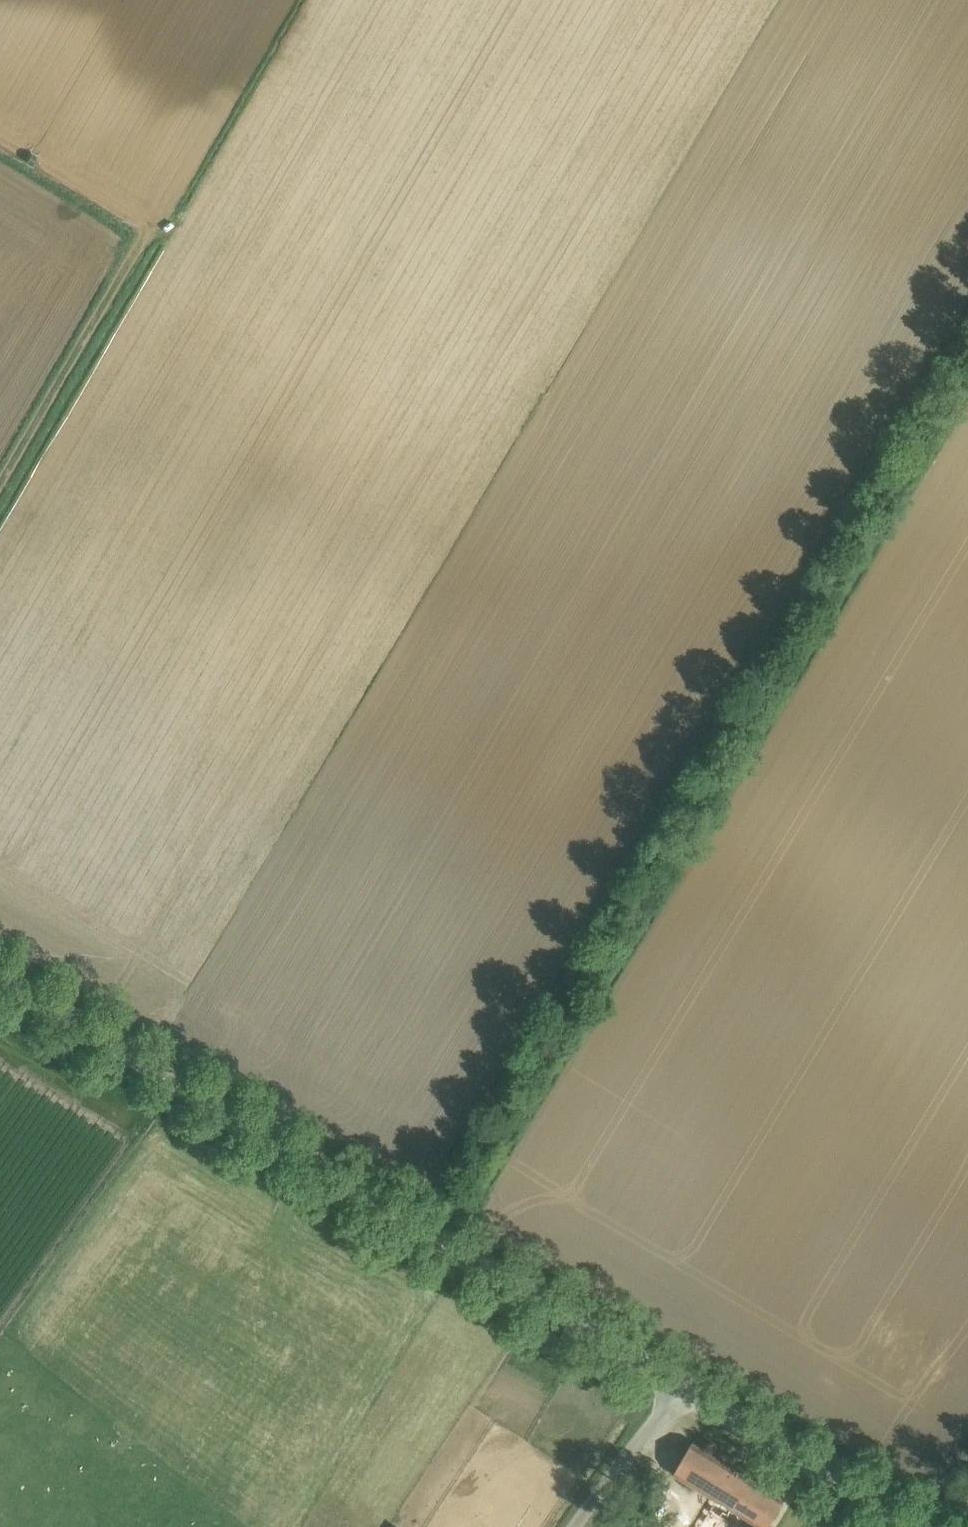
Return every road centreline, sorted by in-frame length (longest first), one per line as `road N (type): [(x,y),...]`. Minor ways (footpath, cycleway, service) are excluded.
road 1 (tertiary): [(684,1378),(0,968)]
road 2 (tertiary): [(930,1526),(684,1378)]
road 3 (track): [(0,496),(144,251)]
road 4 (unclassified): [(570,1526),(684,1378)]

